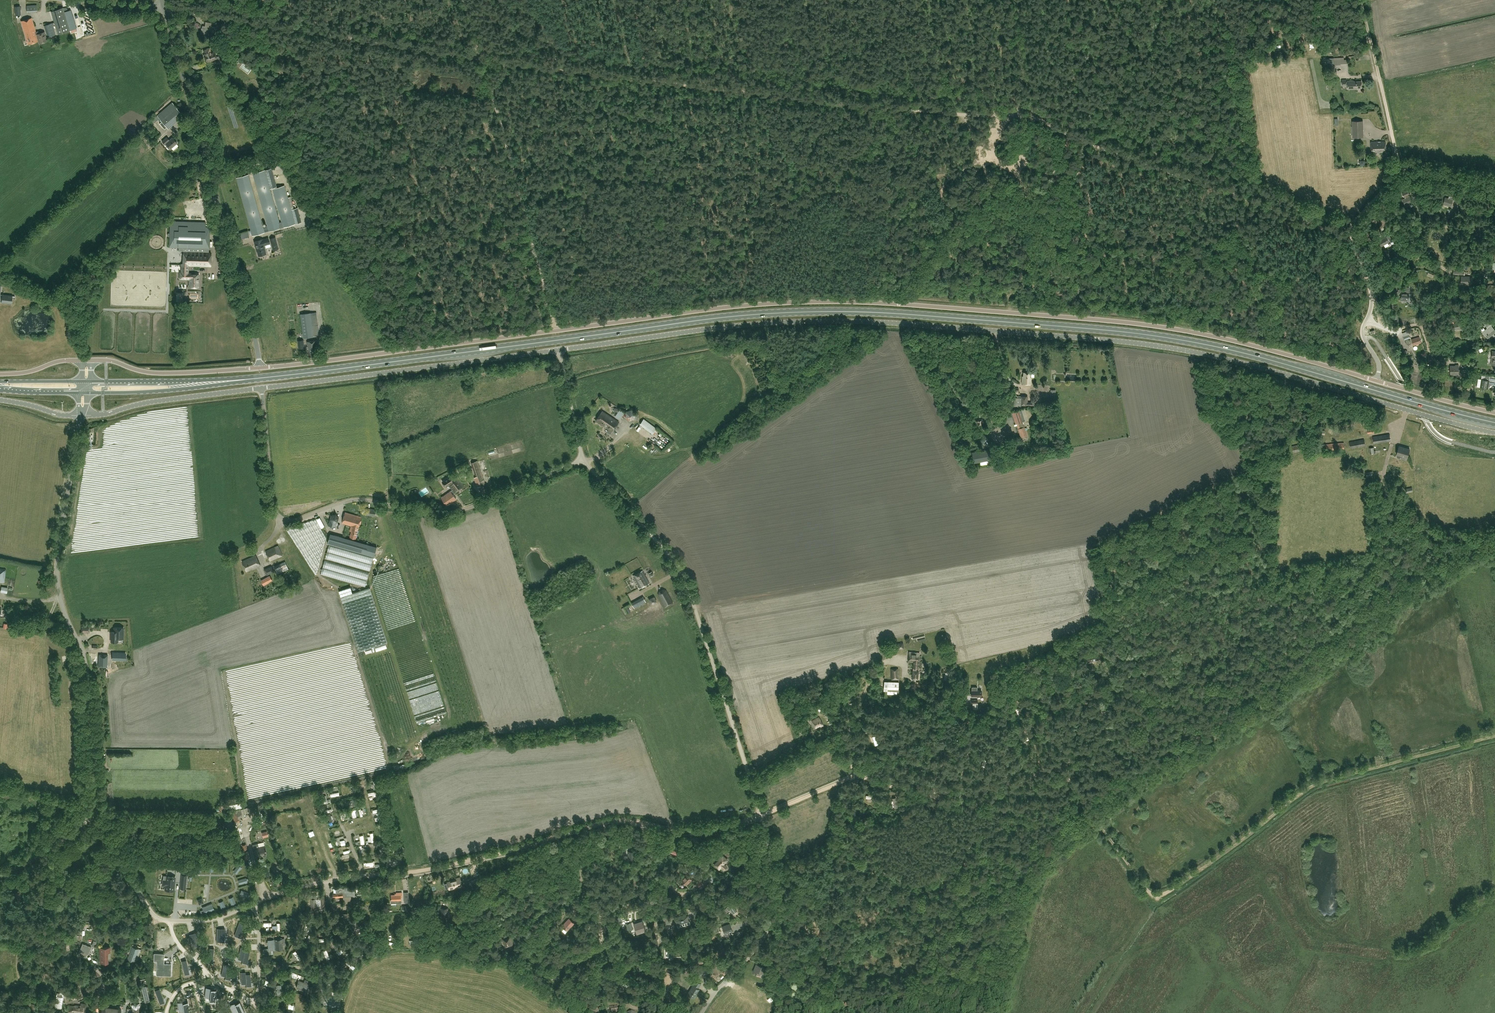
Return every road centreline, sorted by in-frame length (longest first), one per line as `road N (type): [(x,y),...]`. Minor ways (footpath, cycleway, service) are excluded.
road 1 (primary): [(247,379),(726,317),(853,312),(1190,341),(1494,422)]
road 2 (unclassified): [(260,368),(725,307),(839,301),(1173,328),(1377,381)]
road 3 (unclassified): [(1494,432),(1243,363),(1134,342),(804,321),(559,350)]
road 4 (unclassified): [(702,1012),(769,929),(768,842),(687,577),(583,459)]
road 5 (track): [(963,804),(850,779),(728,824),(689,830),(607,820),(422,870),(362,875)]
road 6 (track): [(1058,769),(1155,893),(1177,886),(1314,784),(1494,737)]
road 7 (track): [(1008,116),(481,59)]
road 8 (unclassified): [(583,459),(450,513),(358,499),(285,521),(272,498),(261,388)]
road 9 (unclassified): [(99,814),(88,675),(58,583),(81,415)]
road 10 (unclassified): [(260,368),(165,9)]
road 11 (track): [(1342,237),(1050,124),(1008,116)]
road 12 (track): [(481,59),(165,9)]
road 13 (unclassified): [(559,350),(261,388)]
road 14 (track): [(557,331),(481,59)]
road 15 (unclassified): [(254,904),(209,919),(158,919),(105,836),(99,814)]
road 16 (track): [(642,821),(656,863),(658,999),(682,1012)]
road 17 (track): [(601,822),(606,845),(563,883),(523,904),(459,912)]
road 18 (unclassified): [(261,388),(81,415)]
road 19 (unclassified): [(87,360),(152,373),(260,368)]
road 20 (track): [(1401,169),(1364,0)]
road 21 (track): [(160,919),(149,927),(69,928),(72,971),(101,972)]
road 22 (primary): [(84,393),(247,379)]
road 23 (track): [(996,330),(990,343),(945,366),(985,430),(1007,427)]
road 24 (primary): [(247,379),(86,381)]
road 25 (track): [(1371,52),(1288,55),(1256,0)]
road 26 (track): [(656,878),(607,911),(559,967)]
road 27 (track): [(259,964),(282,966),(305,920),(328,910),(325,881)]
road 28 (track): [(883,665),(848,721),(855,778)]
road 29 (track): [(99,812),(221,826)]
road 30 (unclassified): [(1377,381),(1494,412)]
road 31 (track): [(774,904),(801,934),(820,1012)]
road 32 (track): [(1057,762),(1044,713),(1052,690),(1093,673)]

